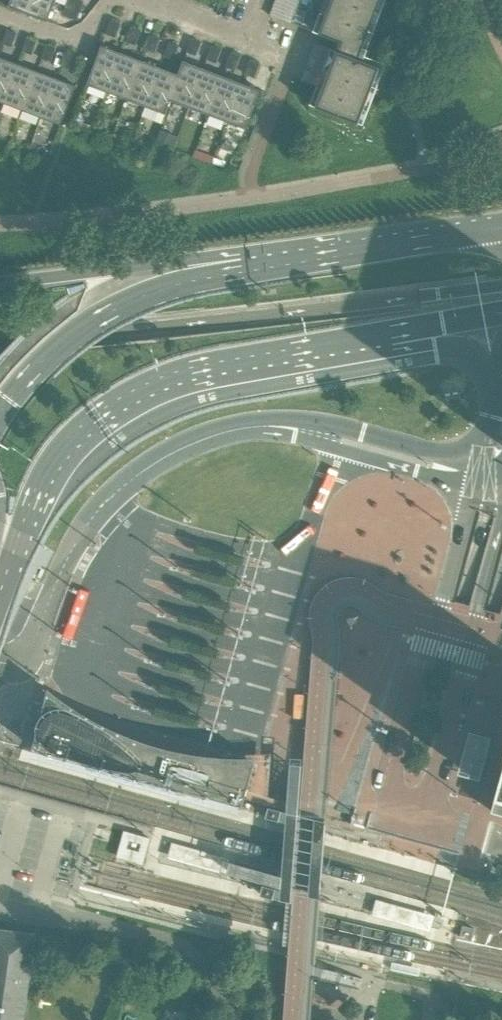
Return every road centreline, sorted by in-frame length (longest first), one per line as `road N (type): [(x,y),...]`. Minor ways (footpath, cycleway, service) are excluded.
road 1 (secondary): [(0,337),(501,287)]
road 2 (primary): [(0,597),(31,508),(97,417),(137,393),(208,369),(366,338)]
road 3 (unclassified): [(474,490),(379,799),(420,822)]
road 4 (unclassified): [(420,822),(501,515)]
road 5 (primary): [(267,259),(116,307),(44,355),(0,408)]
road 6 (secondary): [(267,259),(239,254),(0,278)]
road 7 (primary): [(501,223),(267,259)]
road 8 (residential): [(480,467),(338,428),(265,424)]
road 9 (residential): [(265,424),(474,490)]
road 10 (unclassified): [(0,664),(29,651),(60,566),(97,507)]
road 11 (residential): [(97,507),(146,468),(207,435),(265,424)]
road 12 (unclassified): [(366,338),(396,350),(435,346),(457,357),(487,382),(494,407)]
road 13 (residential): [(109,0),(91,54),(0,19)]
road 14 (primary): [(366,338),(501,314)]

